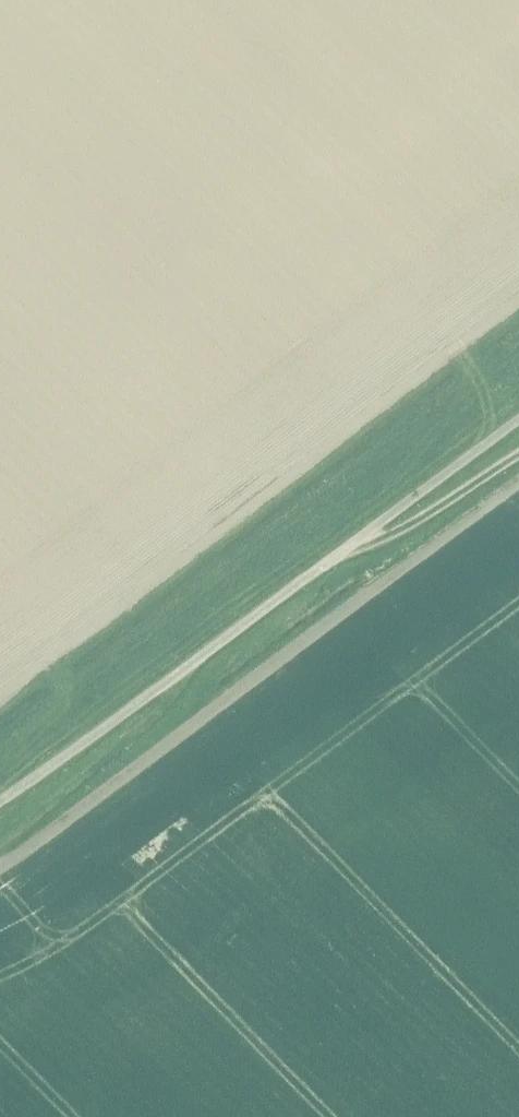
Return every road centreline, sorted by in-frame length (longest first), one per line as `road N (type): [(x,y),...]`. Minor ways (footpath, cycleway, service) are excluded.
road 1 (unclassified): [(0,795),(518,411)]

